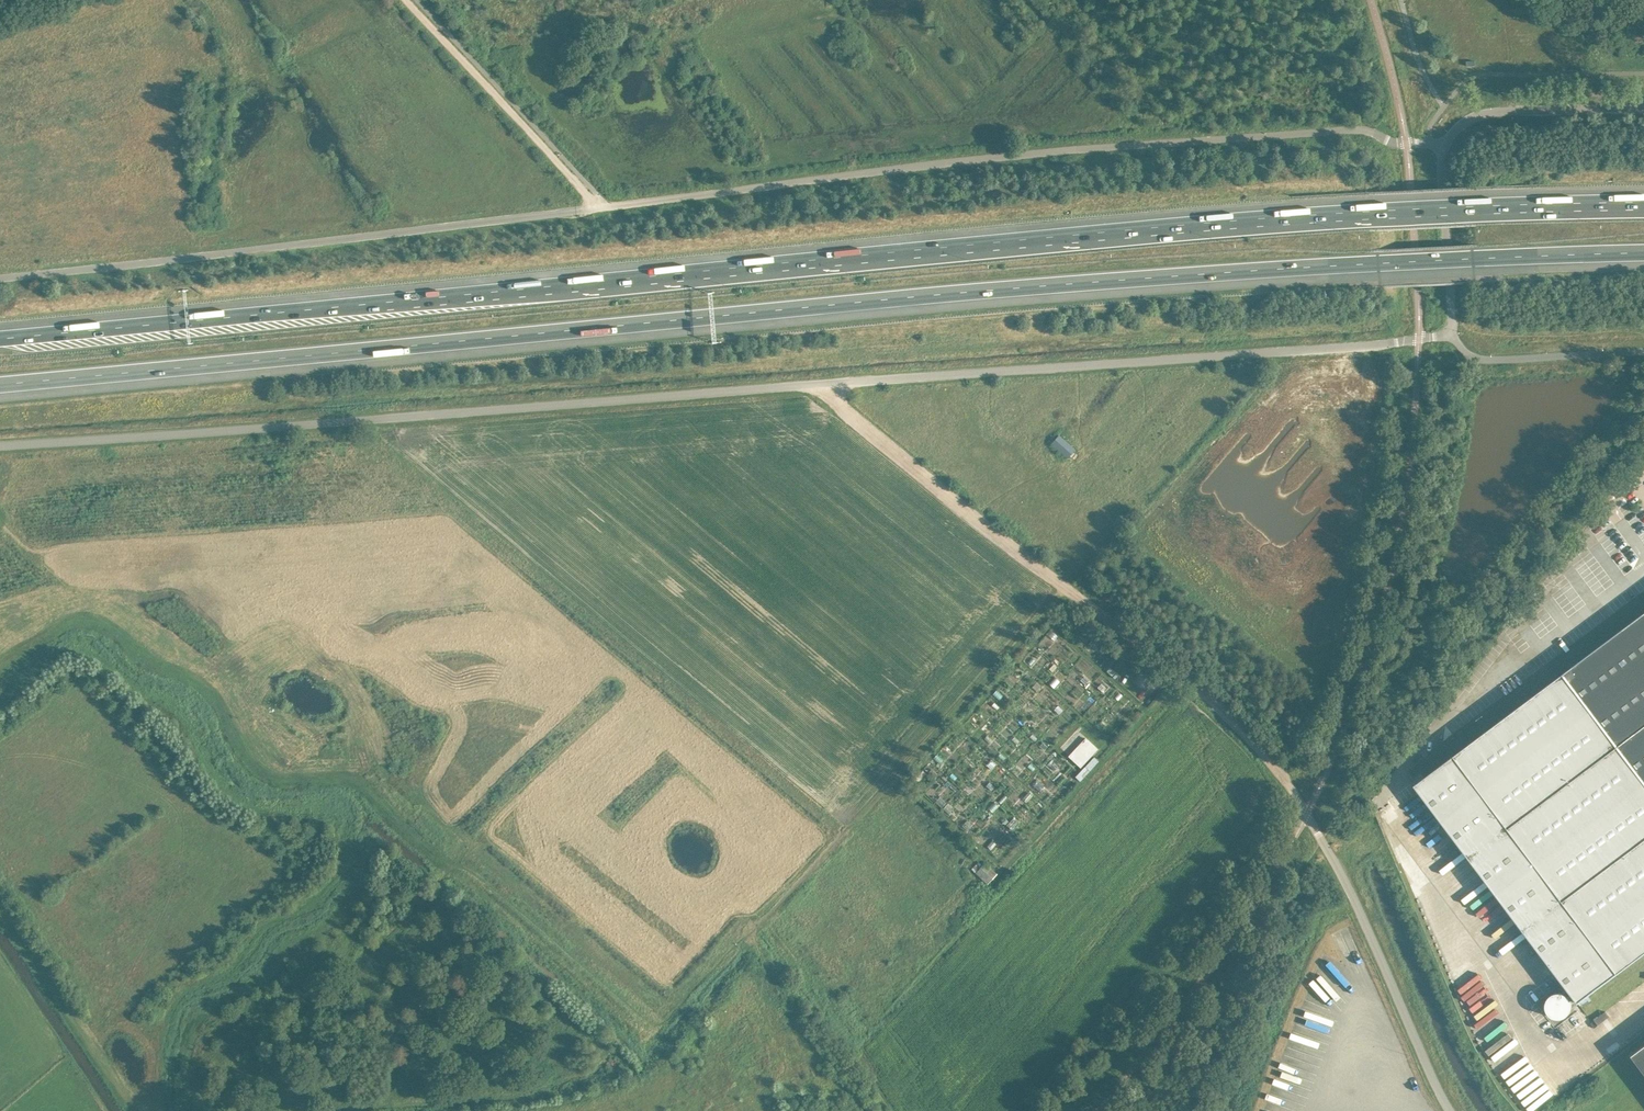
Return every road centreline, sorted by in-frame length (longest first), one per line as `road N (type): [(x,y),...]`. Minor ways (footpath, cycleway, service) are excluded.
road 1 (motorway): [(1643,204),(1377,214),(0,339)]
road 2 (motorway): [(0,384),(1058,286),(1643,253)]
road 3 (unclassified): [(0,445),(1455,334)]
road 4 (unclassified): [(0,278),(963,160),(1359,131),(1392,144),(1446,142)]
road 5 (unclassified): [(1450,1110),(1357,905),(1291,789)]
road 6 (track): [(1291,789),(1239,723),(1063,585)]
road 7 (track): [(1176,672),(986,888),(972,874)]
road 8 (track): [(602,207),(403,0)]
road 9 (unclassified): [(1446,142),(1488,113),(1643,110)]
road 10 (unclassified): [(1643,351),(1488,360),(1468,354),(1455,334)]
road 11 (unclassified): [(1455,334),(1446,142)]

